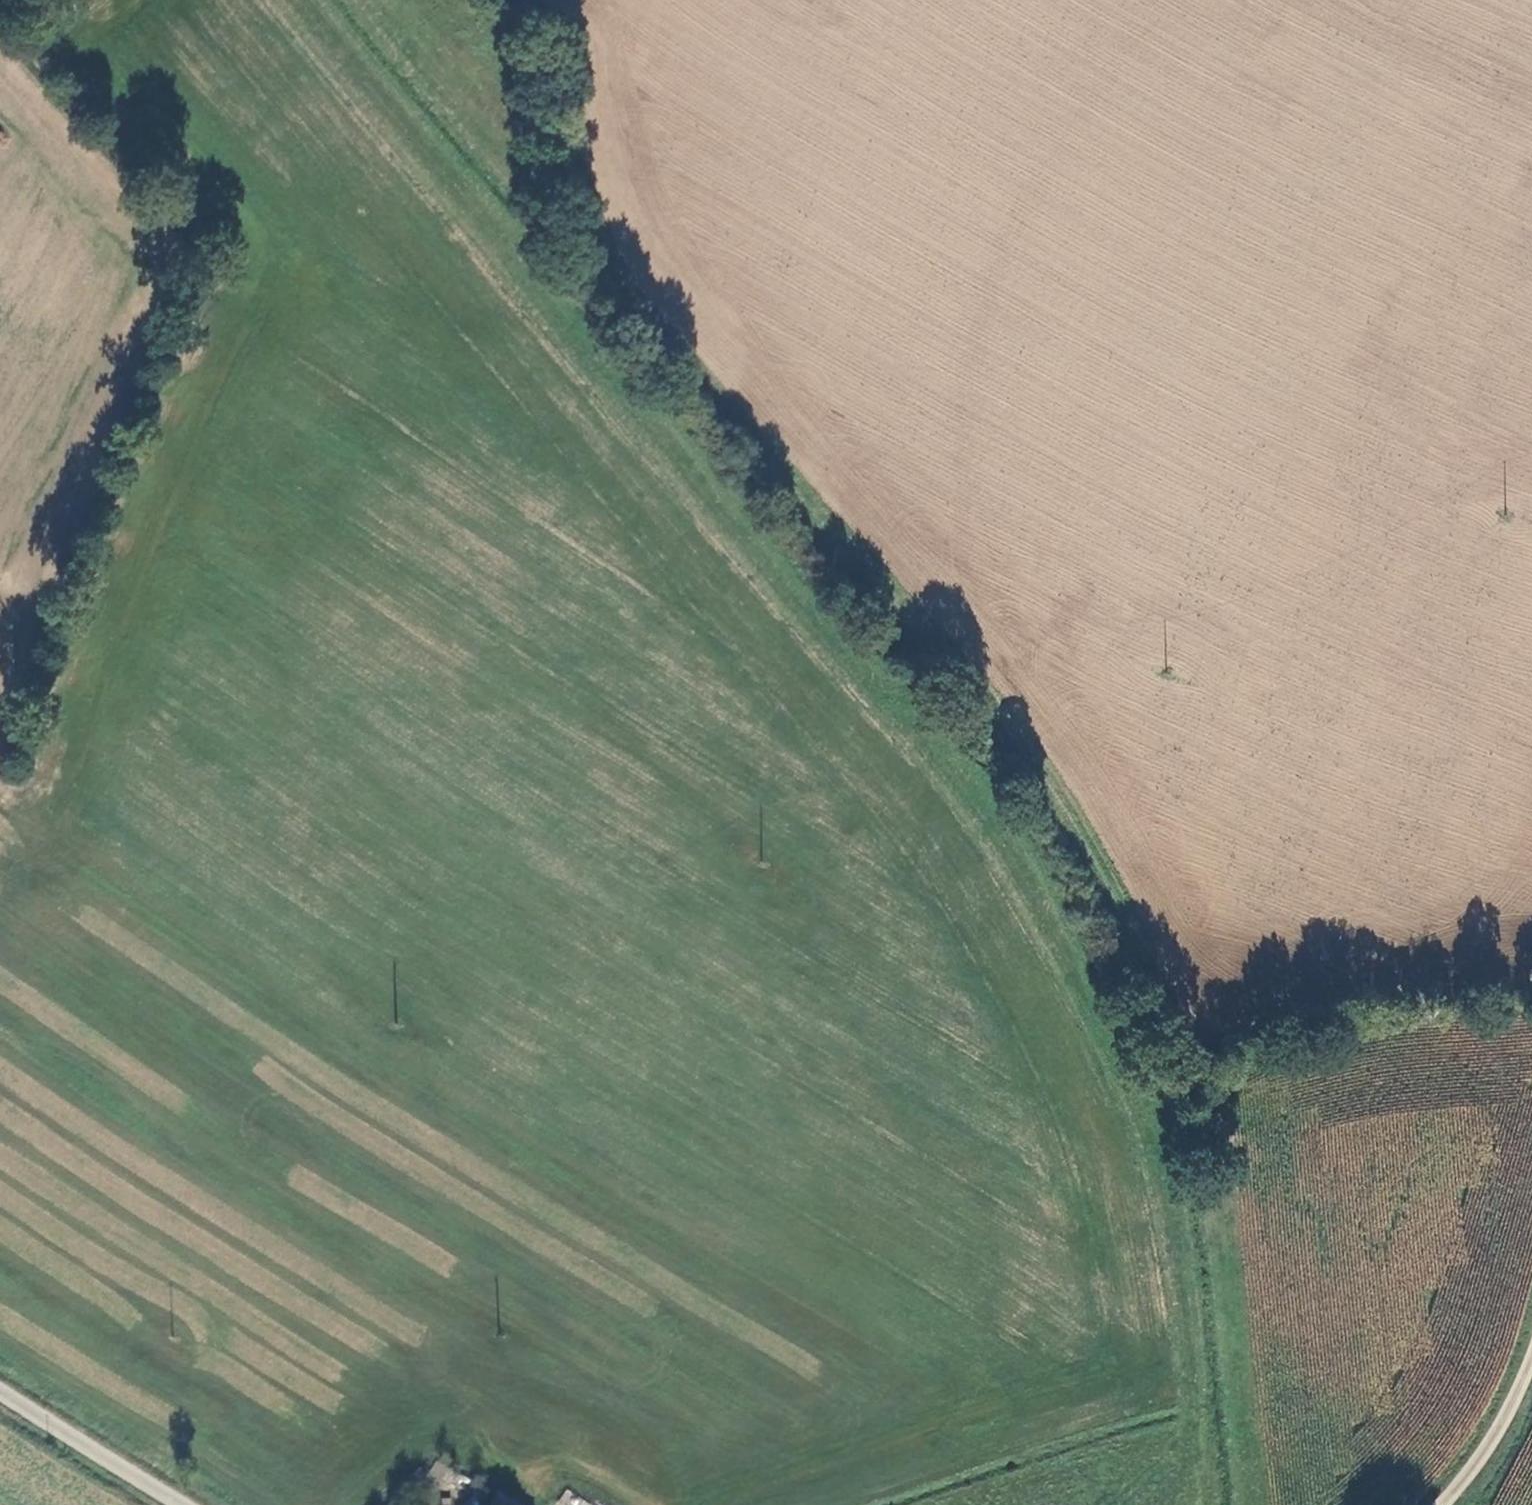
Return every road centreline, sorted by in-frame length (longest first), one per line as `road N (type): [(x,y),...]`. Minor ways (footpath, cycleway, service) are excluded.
road 1 (unclassified): [(180,1504),(0,1391)]
road 2 (unclassified): [(1441,1504),(1491,1441),(1531,1359)]

